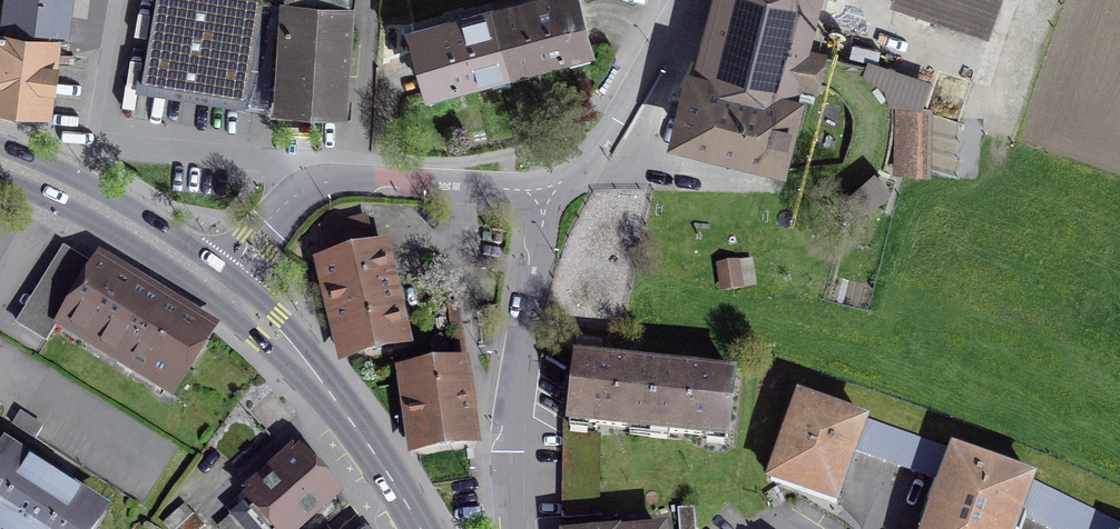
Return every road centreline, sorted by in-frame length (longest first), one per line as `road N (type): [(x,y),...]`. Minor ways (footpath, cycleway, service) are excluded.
road 1 (residential): [(546,196),(321,182),(292,198),(222,288)]
road 2 (residential): [(546,196),(512,381),(511,528)]
road 3 (secondary): [(222,288),(281,337),(352,418),(424,528)]
road 4 (secondary): [(0,161),(126,222),(222,288)]
road 5 (residential): [(683,0),(613,126),(546,196)]

